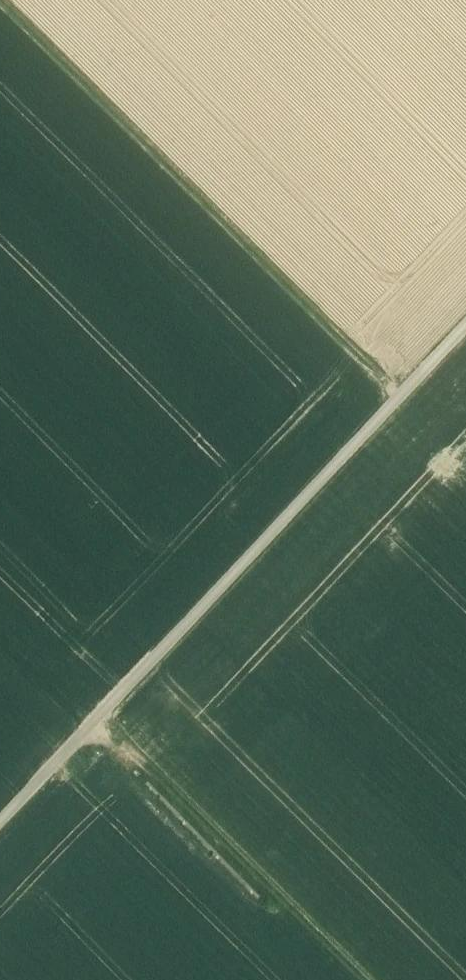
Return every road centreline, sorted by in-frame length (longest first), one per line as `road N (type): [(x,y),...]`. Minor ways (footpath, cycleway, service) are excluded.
road 1 (track): [(465,327),(0,824)]
road 2 (track): [(399,399),(7,0)]
road 3 (track): [(367,979),(152,768),(93,724)]

